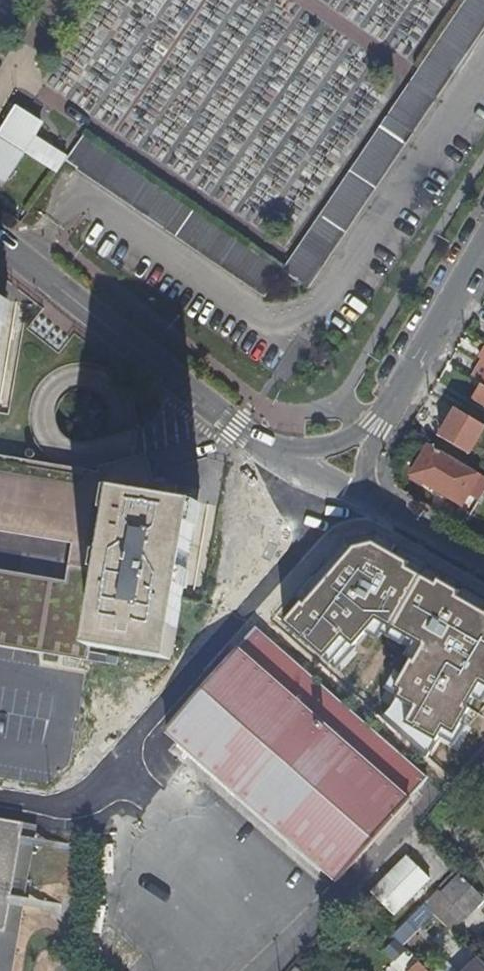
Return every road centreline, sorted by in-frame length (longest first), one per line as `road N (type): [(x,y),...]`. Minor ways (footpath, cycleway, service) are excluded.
road 1 (unknown): [(329,483),(314,523),(247,612),(81,801),(60,807),(0,799)]
road 2 (residential): [(0,238),(254,434),(292,453)]
road 3 (residential): [(483,241),(369,434)]
road 4 (residential): [(369,491),(483,561)]

